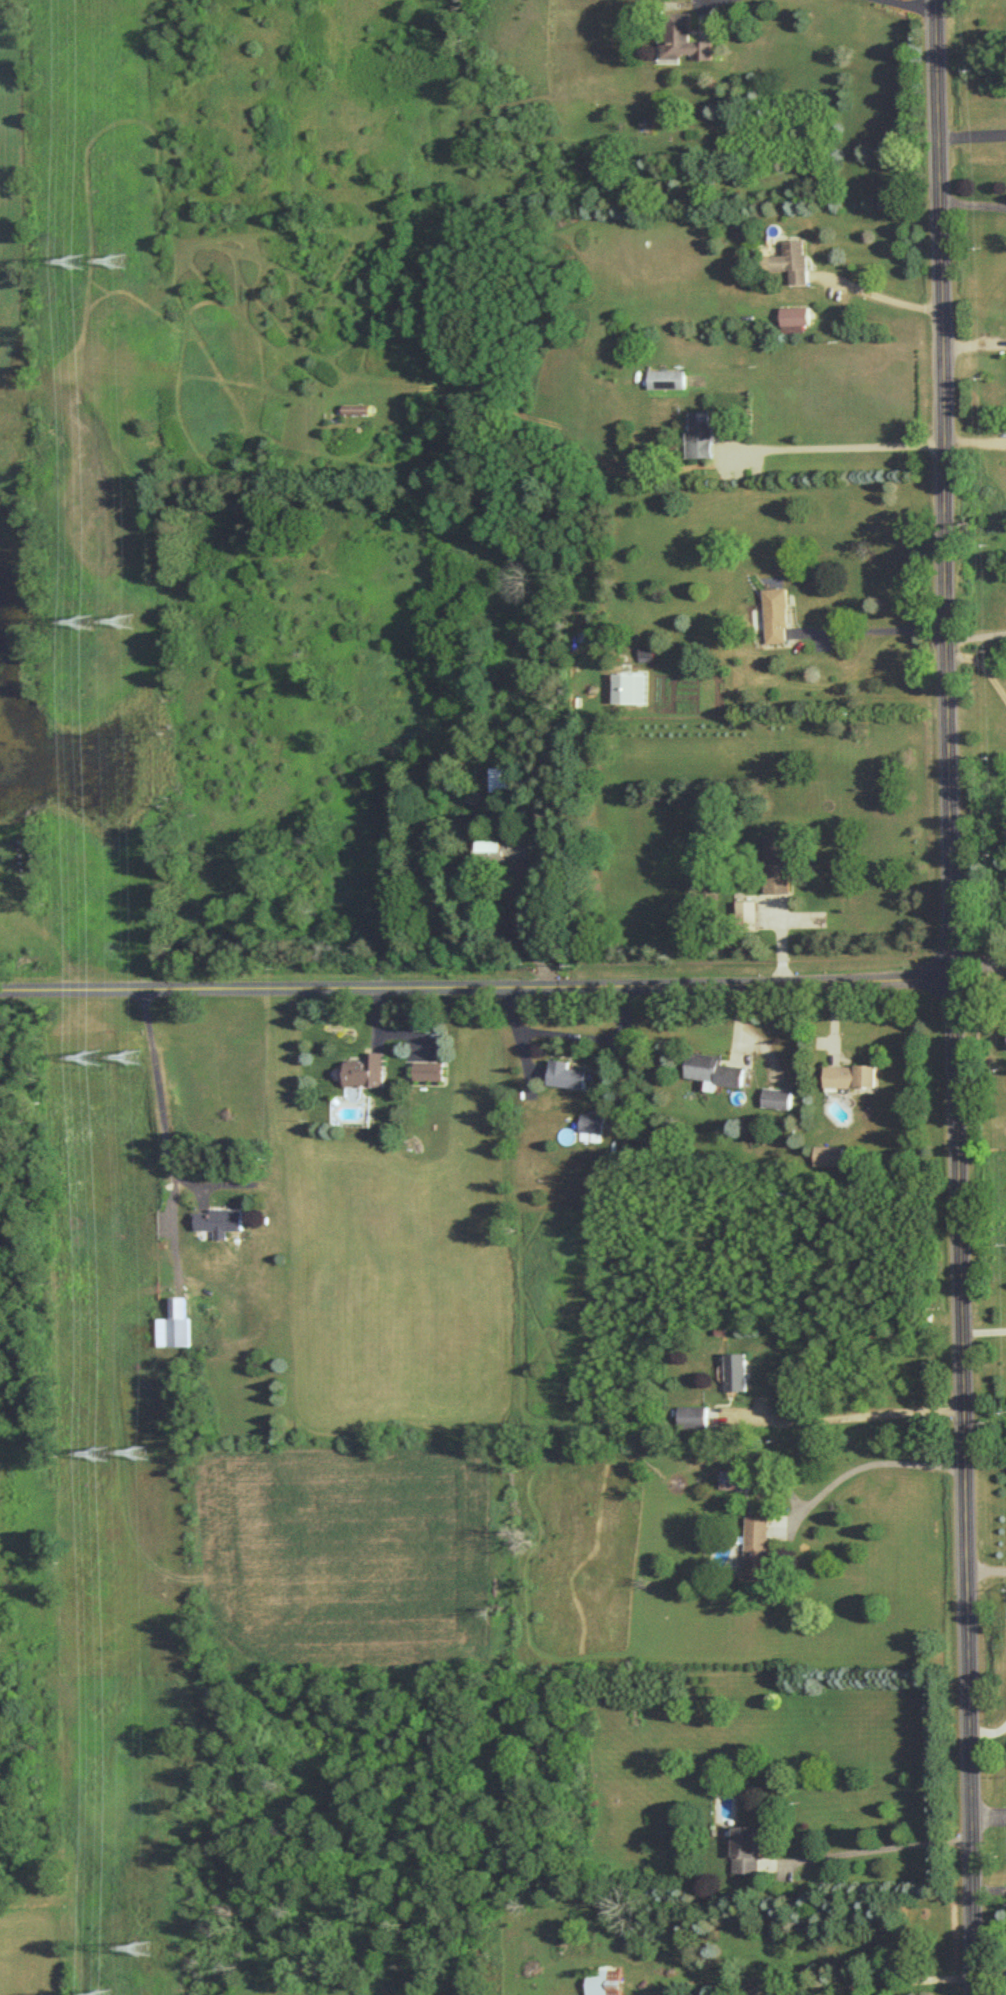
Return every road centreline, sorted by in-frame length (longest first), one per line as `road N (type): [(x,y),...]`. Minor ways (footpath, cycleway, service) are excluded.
road 1 (tertiary): [(939,0),(975,1994)]
road 2 (residential): [(0,992),(896,983),(1005,967)]

